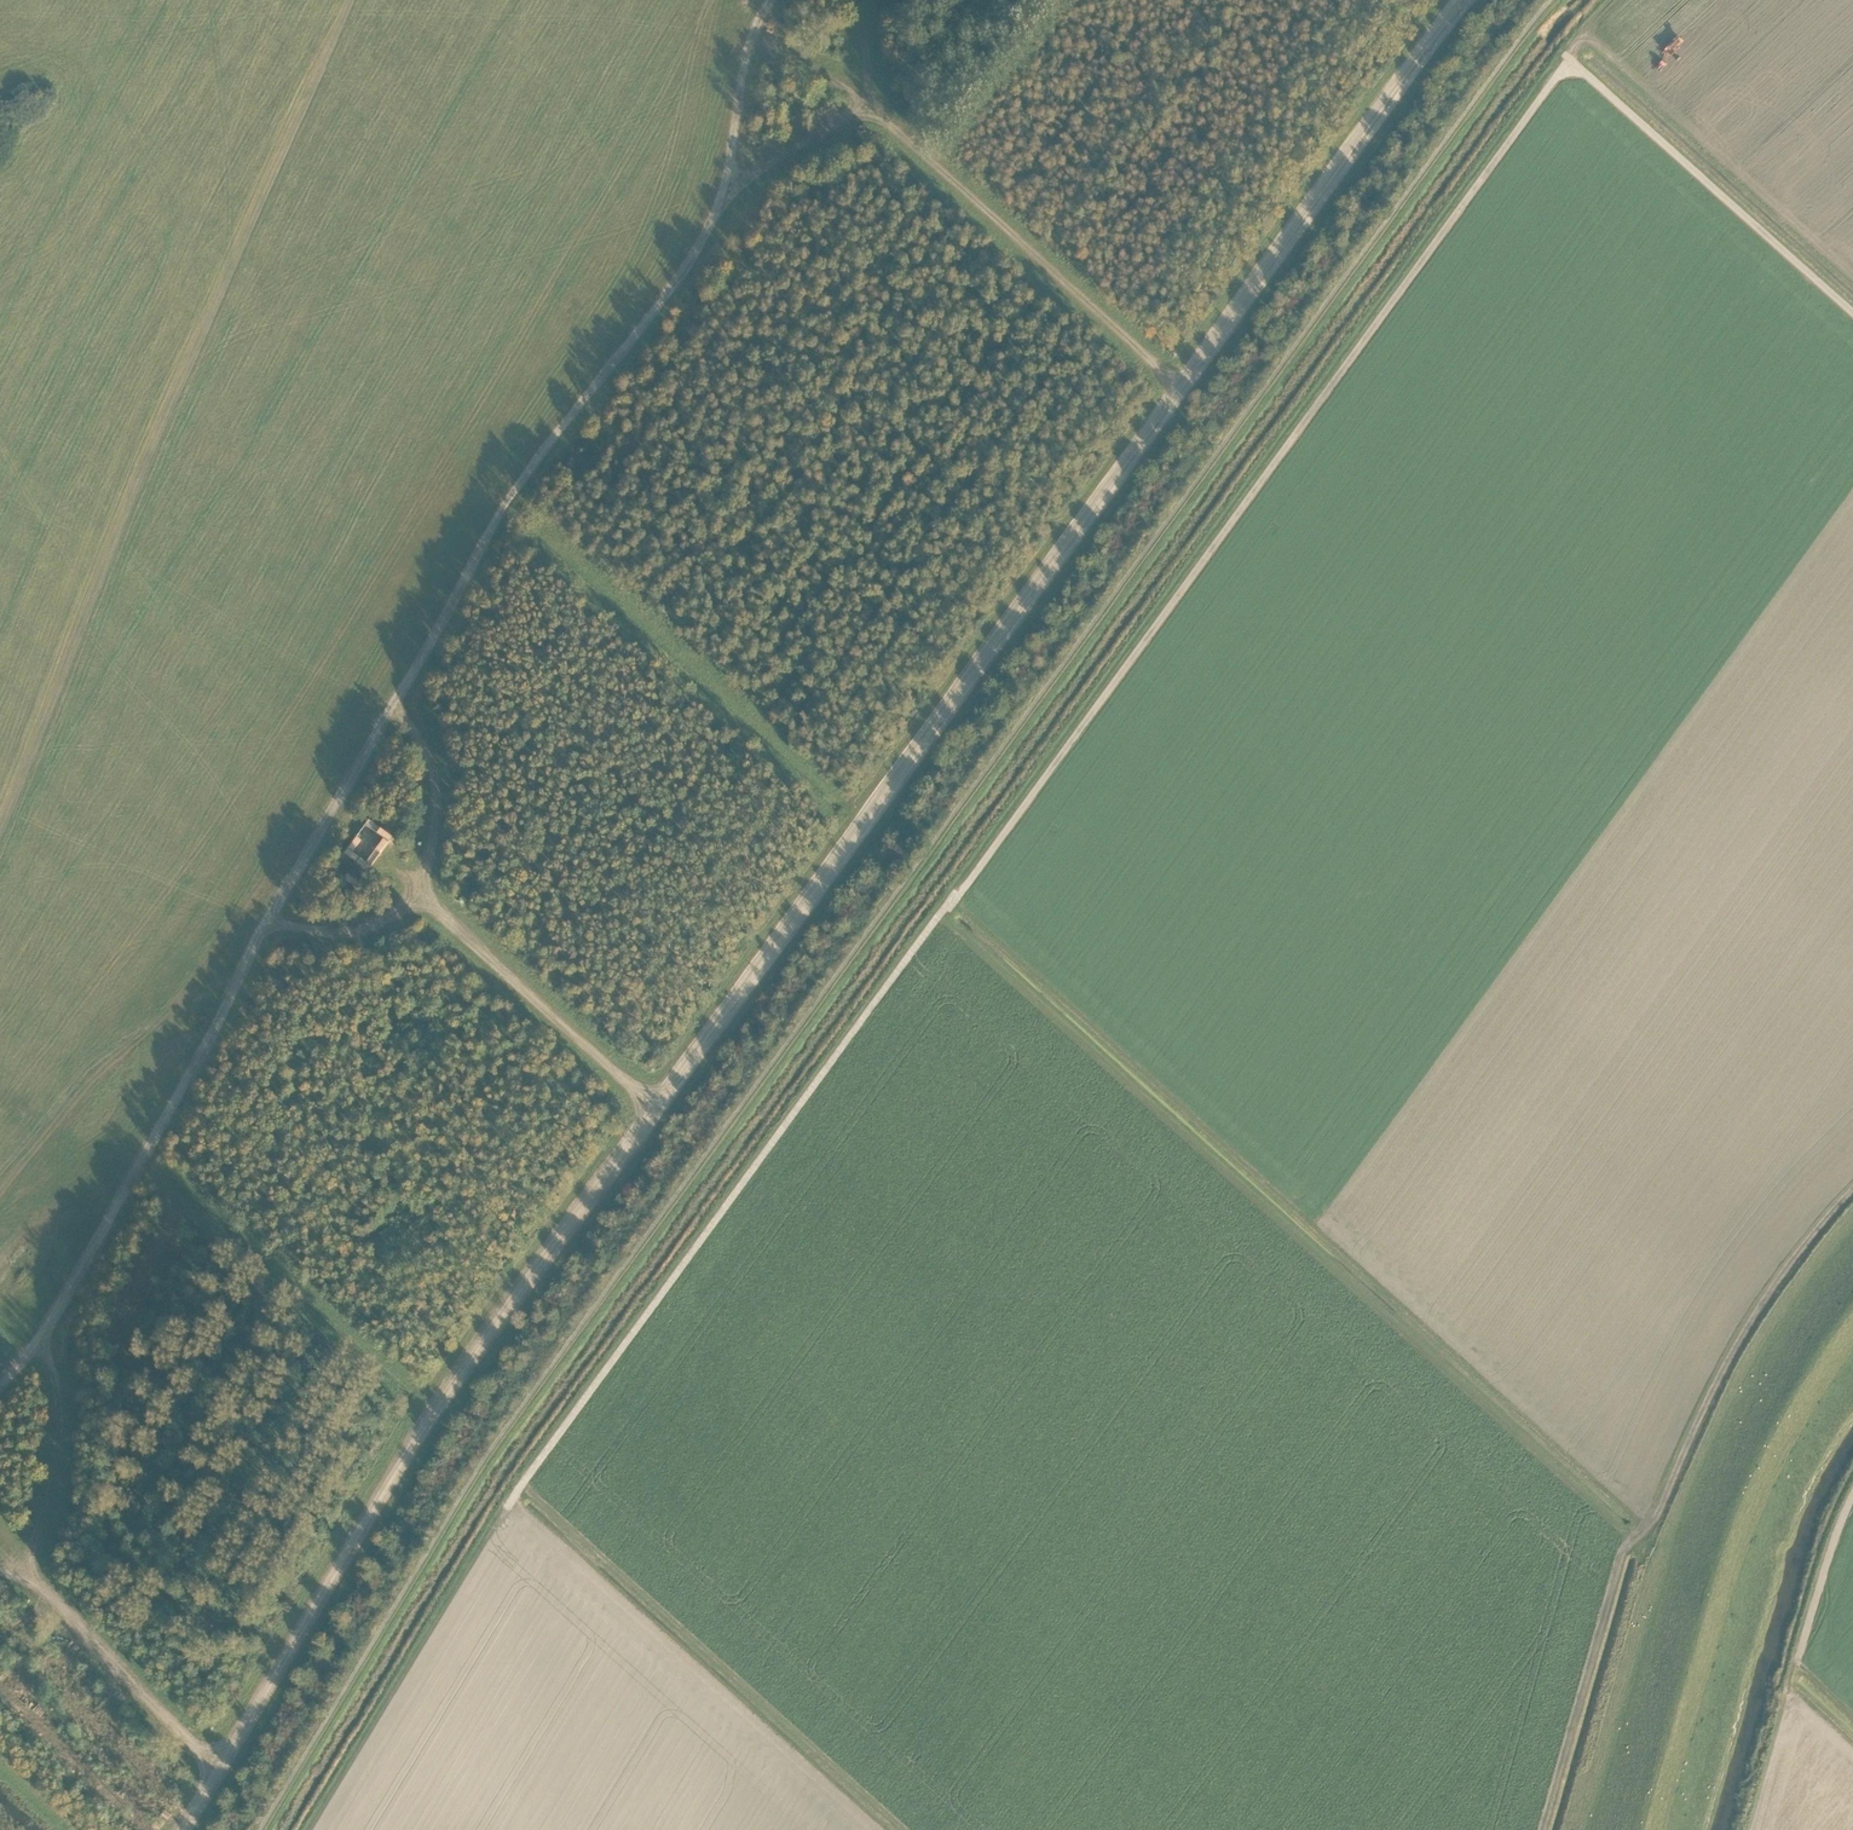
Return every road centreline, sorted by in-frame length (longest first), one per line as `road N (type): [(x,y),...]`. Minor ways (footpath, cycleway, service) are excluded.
road 1 (track): [(1852,312),(1569,57),(951,913)]

